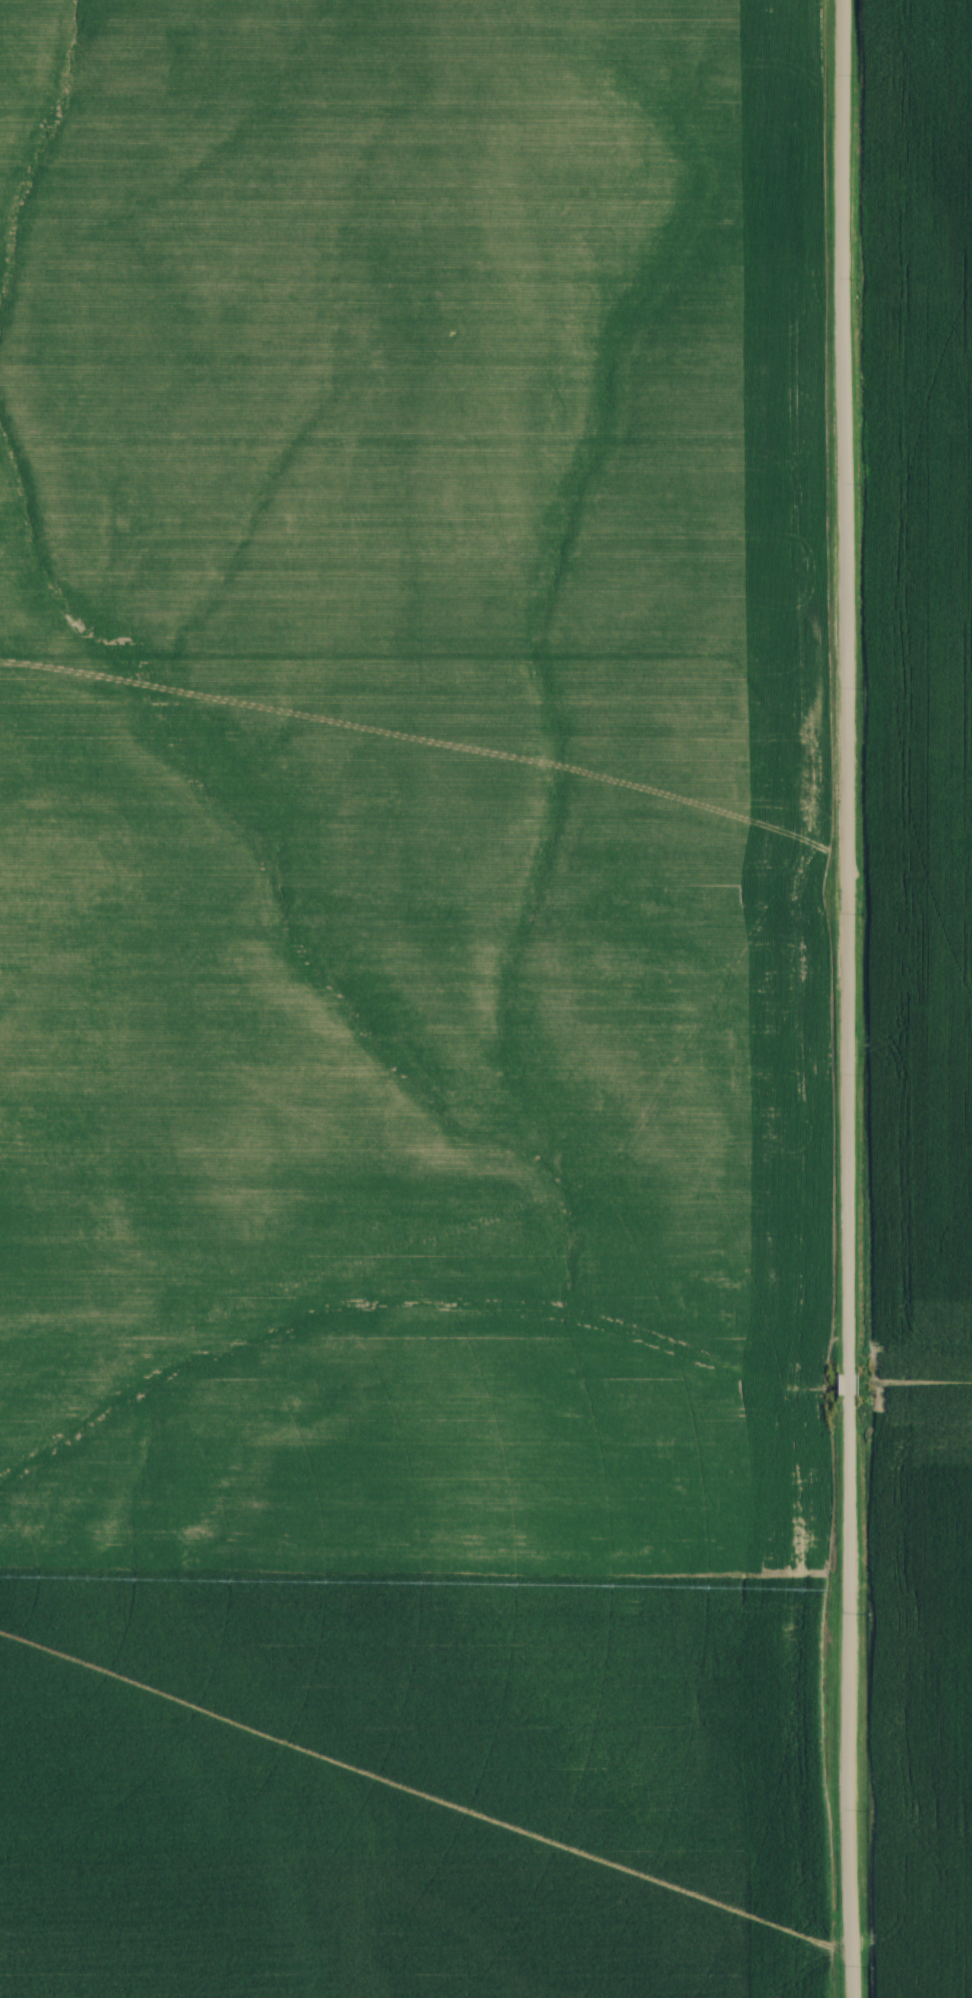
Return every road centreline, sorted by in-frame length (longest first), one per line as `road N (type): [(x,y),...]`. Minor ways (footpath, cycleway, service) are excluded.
road 1 (residential): [(851,1997),(839,0)]

